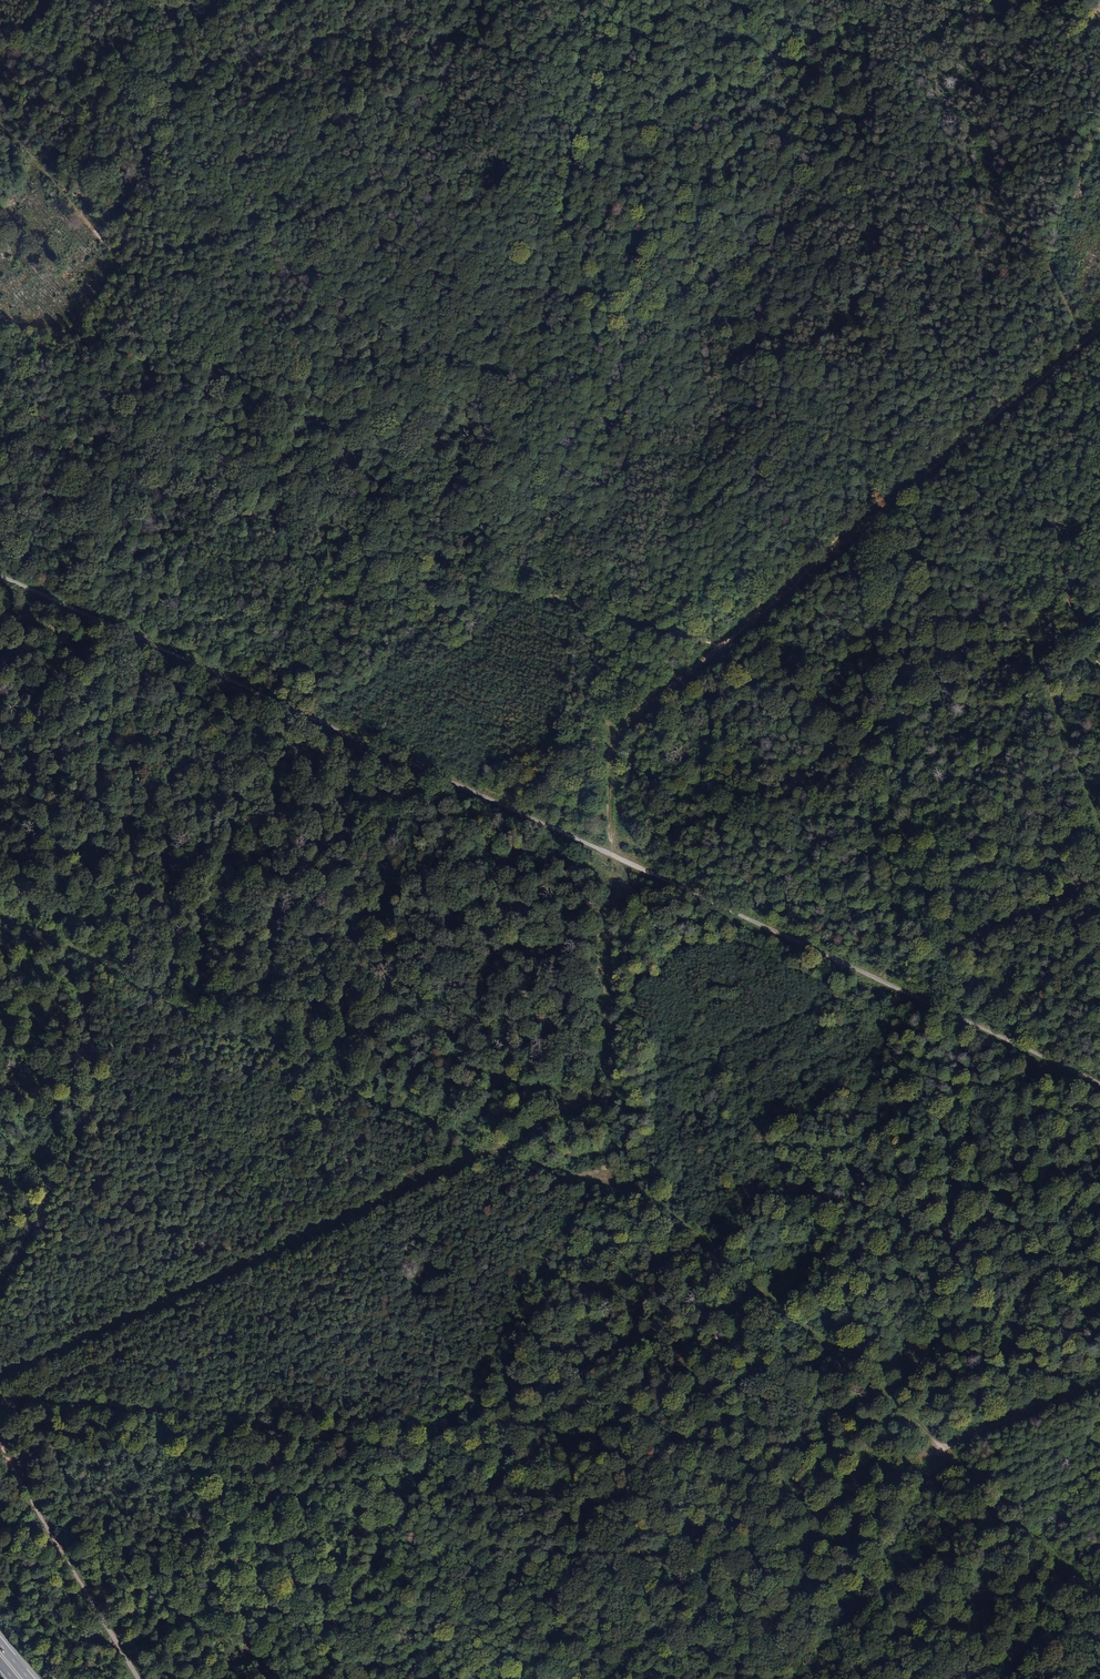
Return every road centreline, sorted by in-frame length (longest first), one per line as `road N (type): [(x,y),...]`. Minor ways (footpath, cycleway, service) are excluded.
road 1 (track): [(0,575),(1099,1083)]
road 2 (track): [(187,342),(0,114)]
road 3 (track): [(136,1678),(0,1447)]

